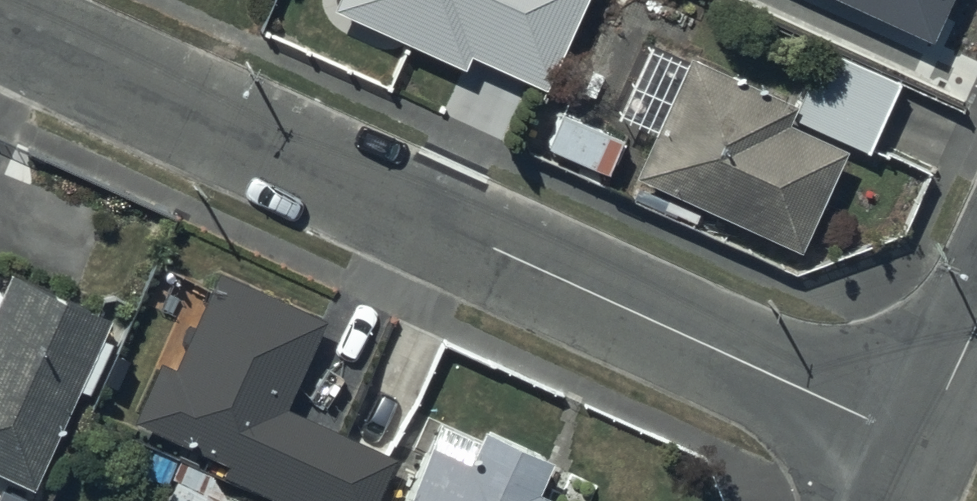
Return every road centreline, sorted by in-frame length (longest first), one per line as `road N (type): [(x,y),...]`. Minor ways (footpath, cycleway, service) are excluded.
road 1 (residential): [(0,20),(920,438)]
road 2 (tertiary): [(920,438),(976,314)]

